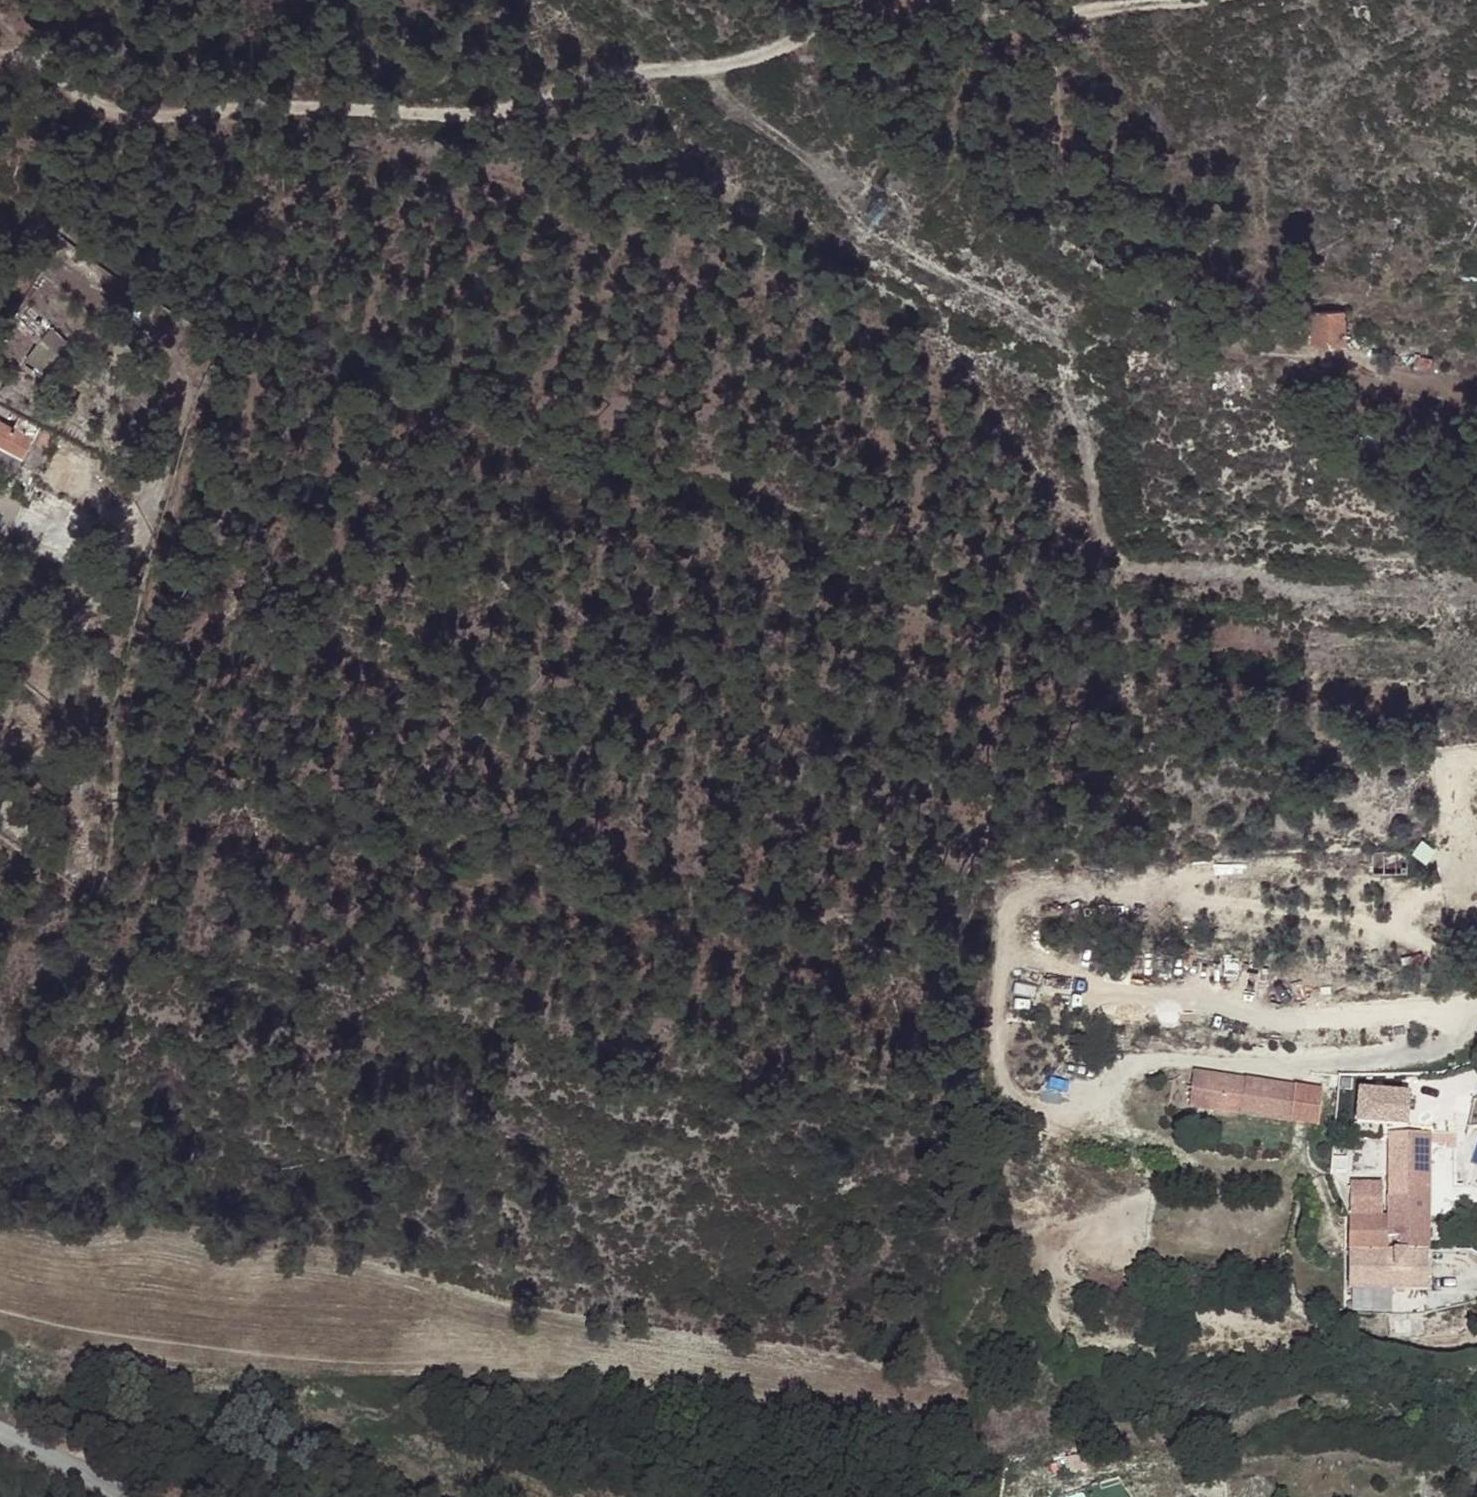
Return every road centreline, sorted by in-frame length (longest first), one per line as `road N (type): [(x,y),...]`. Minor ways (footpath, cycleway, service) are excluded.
road 1 (unclassified): [(0,1430),(148,1496)]

